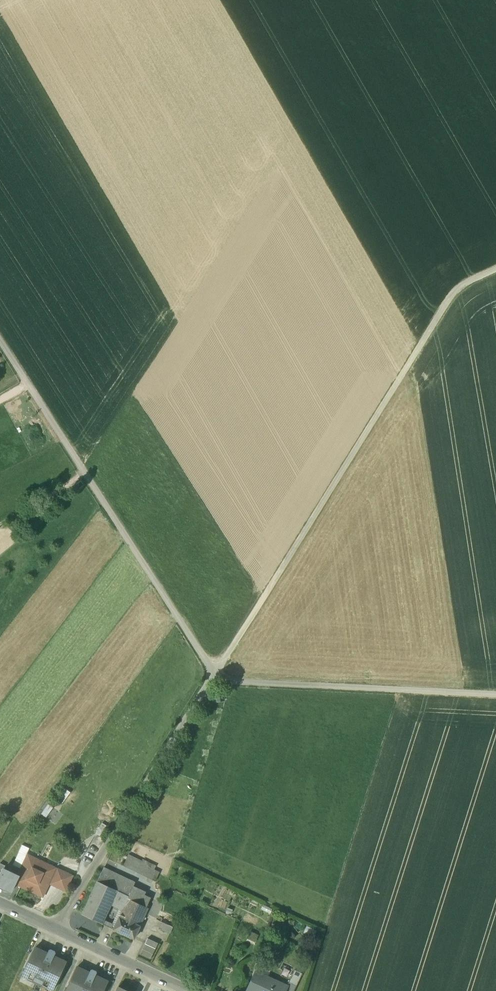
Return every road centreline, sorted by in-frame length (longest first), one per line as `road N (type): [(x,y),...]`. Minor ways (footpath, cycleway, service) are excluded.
road 1 (track): [(495,269),(452,295),(212,679)]
road 2 (track): [(0,342),(212,679)]
road 3 (track): [(212,679),(56,929)]
road 4 (track): [(495,693),(212,679)]
road 5 (tertiary): [(188,990),(0,903)]

